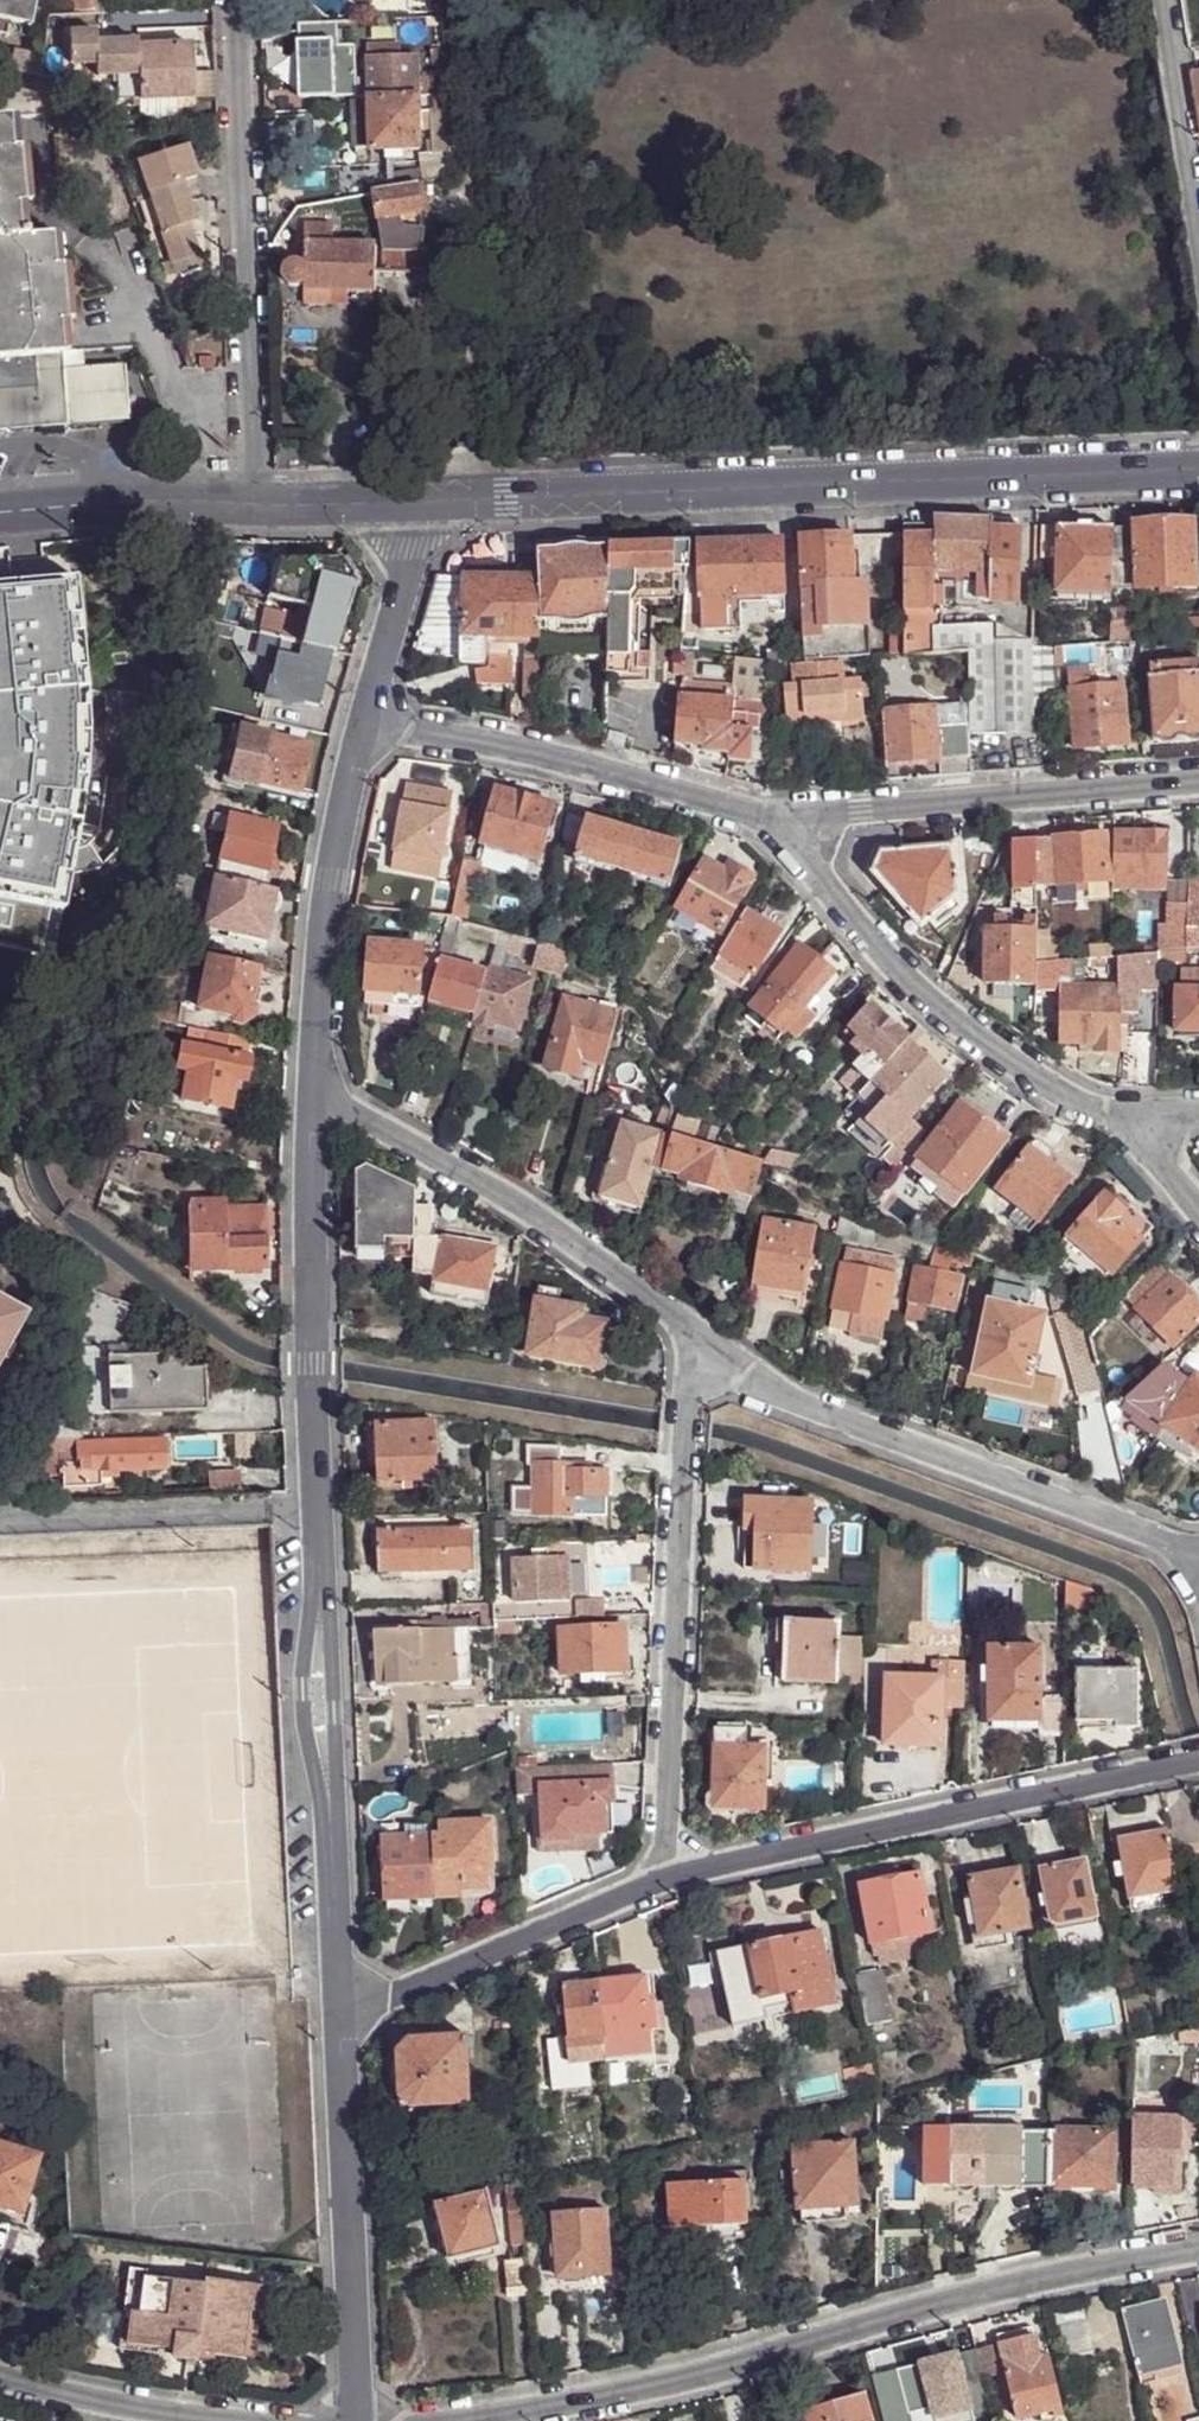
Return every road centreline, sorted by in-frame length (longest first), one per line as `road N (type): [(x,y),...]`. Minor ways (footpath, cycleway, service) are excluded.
road 1 (residential): [(315,1094),(311,1357),(345,1993)]
road 2 (secondary): [(420,503),(1198,473)]
road 3 (residential): [(459,2420),(622,2391),(885,2319),(1198,2247)]
road 4 (residential): [(1198,1564),(829,1416),(695,1337)]
road 5 (residential): [(668,1883),(695,1337)]
road 6 (residential): [(668,1883),(1198,1762)]
road 7 (residential): [(238,0),(257,506)]
road 8 (residential): [(769,818),(873,946),(1057,1086),(1128,1117)]
road 9 (residential): [(695,1337),(508,1196),(315,1094)]
road 10 (residential): [(769,818),(1198,783)]
road 11 (residential): [(345,1993),(361,2420)]
road 12 (residential): [(365,726),(478,739),(769,818)]
road 13 (residential): [(365,726),(328,897),(315,1094)]
road 14 (residential): [(345,1993),(413,1990),(668,1883)]
road 15 (secondary): [(0,516),(257,506)]
road 16 (residential): [(420,503),(365,726)]
road 17 (residential): [(1166,0),(1198,225)]
road 18 (residential): [(0,2377),(213,2420)]
road 19 (secondary): [(257,506),(420,503)]

